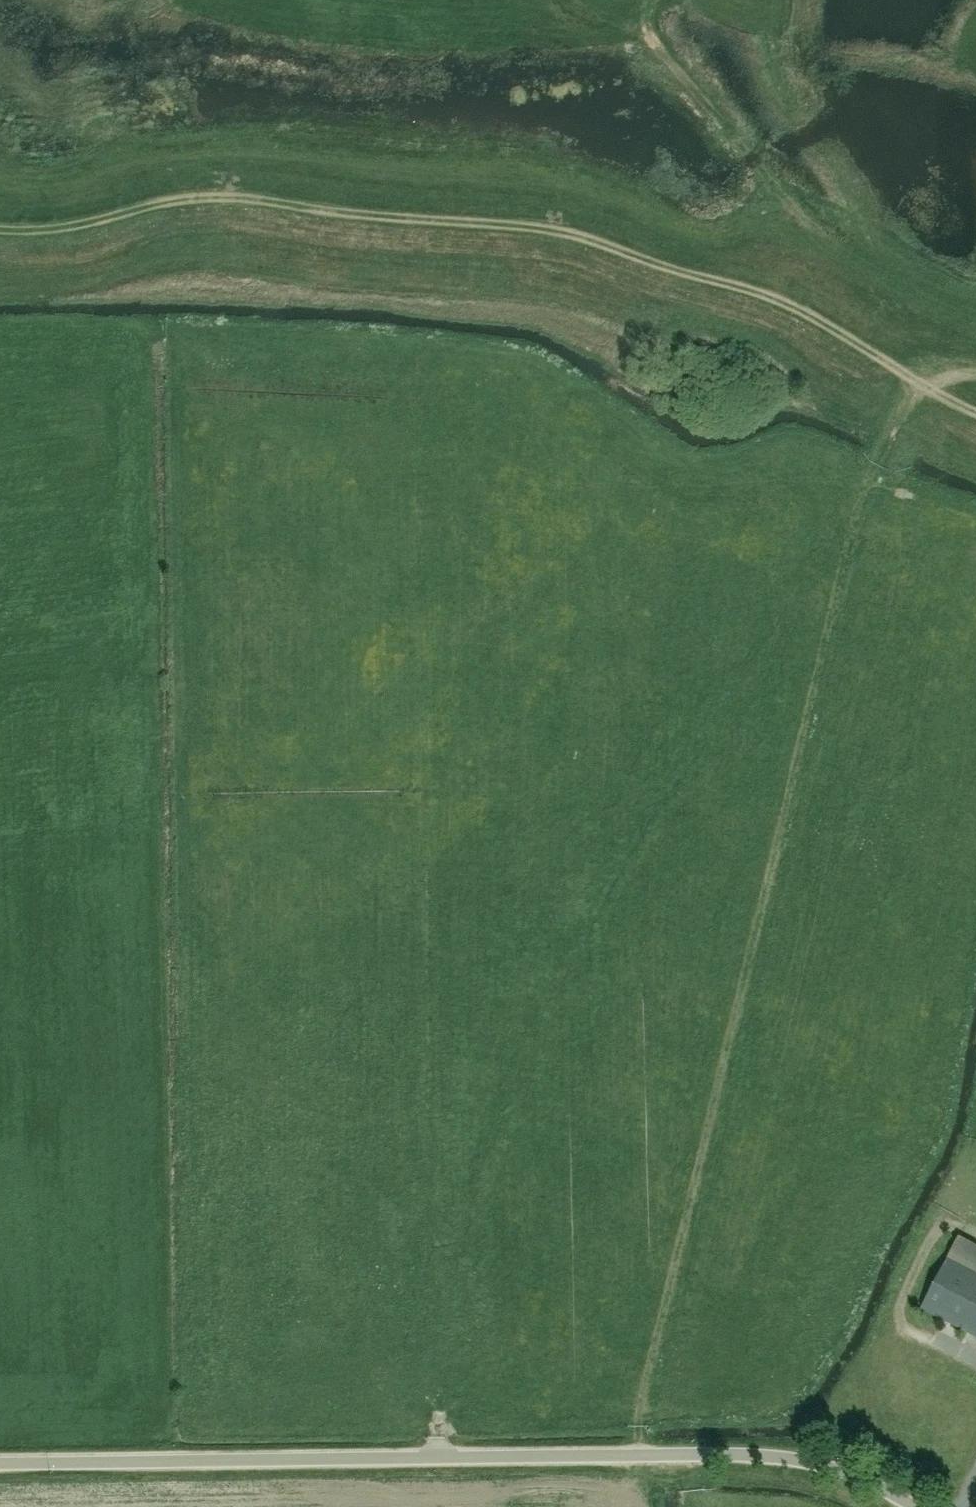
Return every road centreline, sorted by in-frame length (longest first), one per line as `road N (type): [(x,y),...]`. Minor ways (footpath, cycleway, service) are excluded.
road 1 (track): [(636,1455),(857,507),(910,408),(939,384),(975,374)]
road 2 (unclassified): [(0,1464),(771,1456),(856,1475),(918,1506)]

